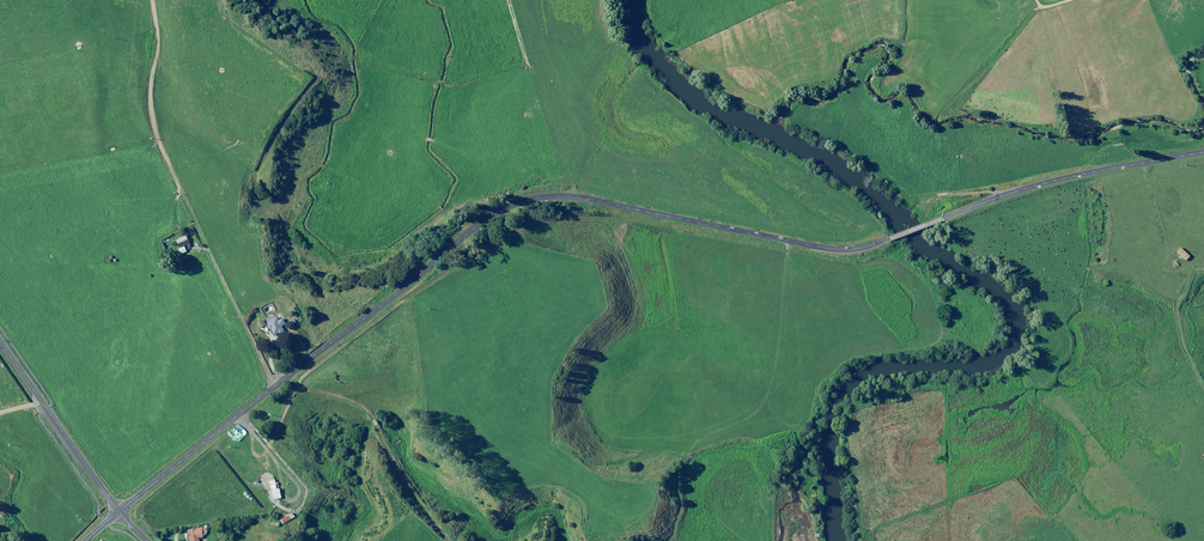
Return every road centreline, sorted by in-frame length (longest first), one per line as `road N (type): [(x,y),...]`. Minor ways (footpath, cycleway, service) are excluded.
road 1 (unclassified): [(118,512),(474,229),(528,200),(588,199),(848,250),(1044,184),(1203,152)]
road 2 (tertiary): [(118,512),(0,342)]
road 3 (track): [(1203,395),(1185,357),(1174,298),(1203,268)]

